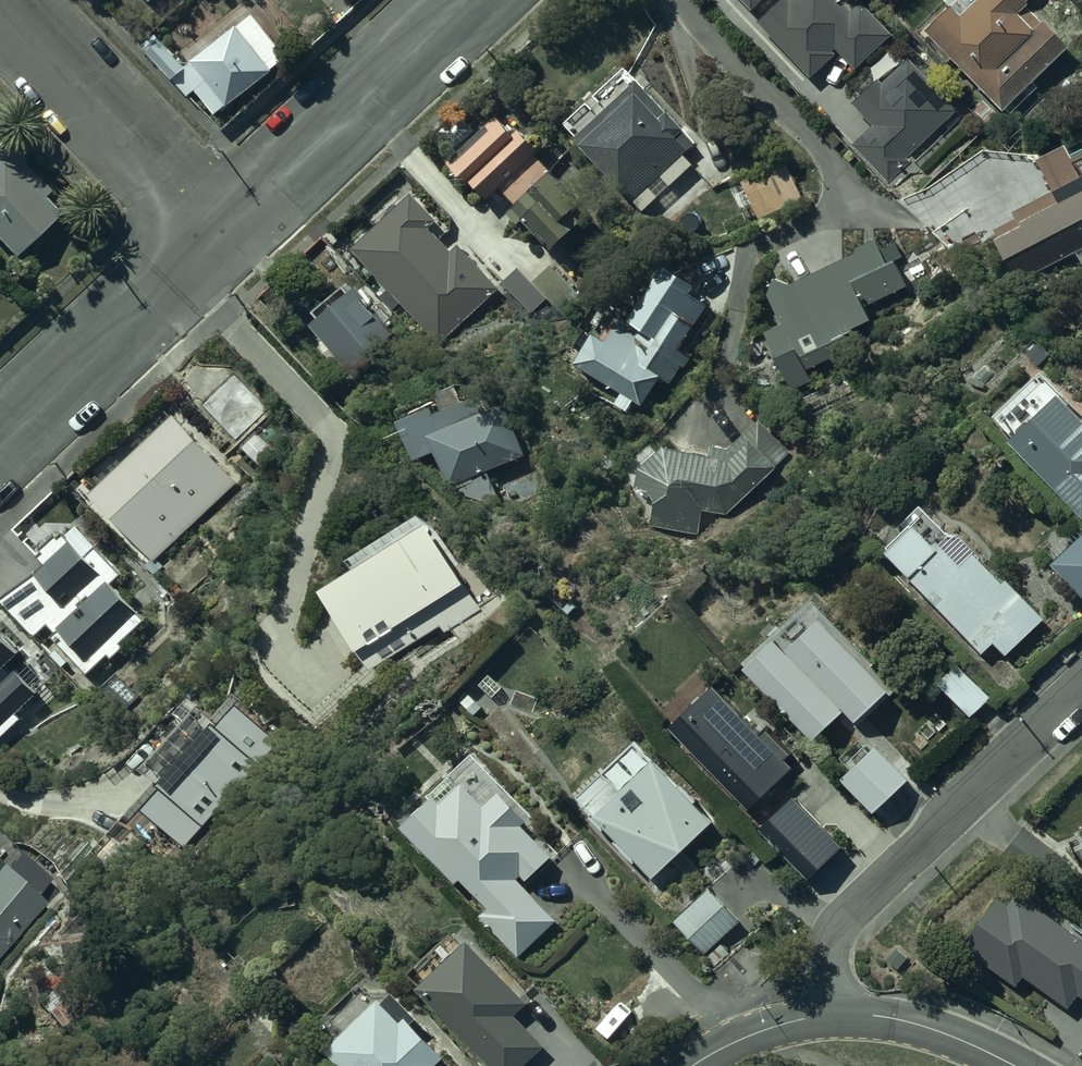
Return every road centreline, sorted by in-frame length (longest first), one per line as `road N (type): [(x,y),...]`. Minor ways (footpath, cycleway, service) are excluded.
road 1 (residential): [(1081,693),(842,927),(829,981),(833,1015)]
road 2 (residential): [(467,0),(221,235)]
road 3 (residential): [(0,3),(221,235)]
road 4 (residential): [(221,235),(0,441)]
road 5 (residential): [(858,200),(682,0)]
road 6 (unclassified): [(1014,1065),(929,1028),(833,1015)]
road 7 (unclassified): [(833,1015),(761,1030),(694,1065)]

